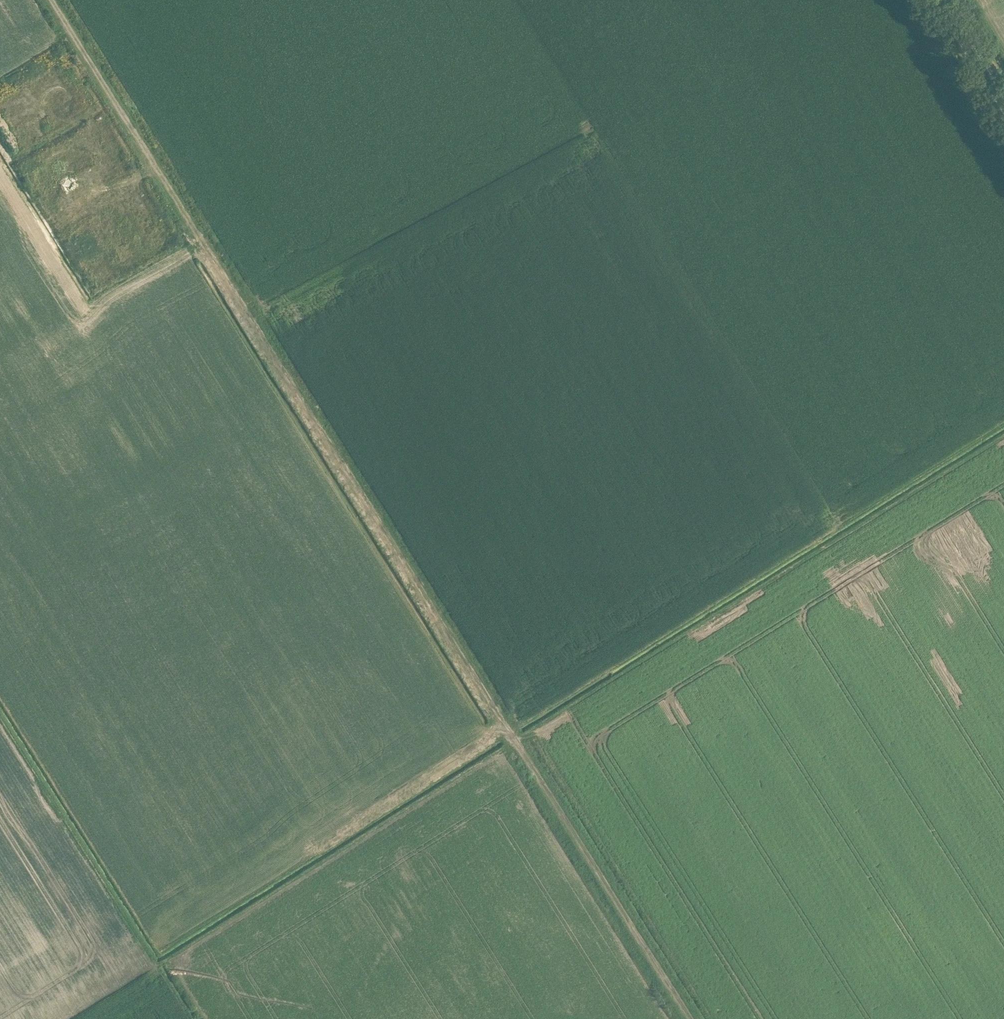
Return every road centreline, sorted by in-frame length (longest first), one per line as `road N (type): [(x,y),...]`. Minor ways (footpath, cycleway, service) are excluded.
road 1 (unclassified): [(684,1018),(51,0)]

